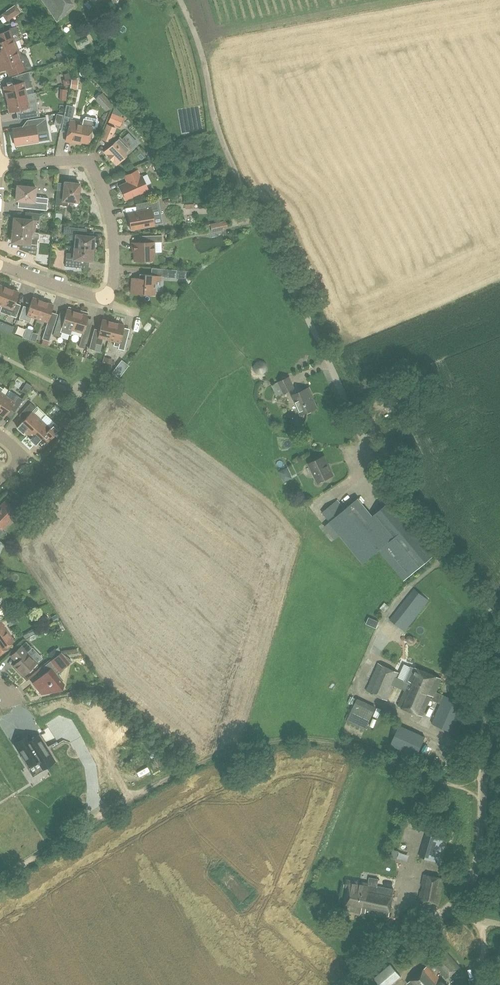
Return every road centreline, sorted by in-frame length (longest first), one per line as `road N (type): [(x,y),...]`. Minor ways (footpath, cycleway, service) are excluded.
road 1 (track): [(0,876),(123,798),(247,744),(291,742),(370,757),(483,793)]
road 2 (unclassified): [(499,617),(395,496),(257,214)]
road 3 (residential): [(0,263),(85,295),(103,293),(112,278),(107,205),(96,174),(75,164),(0,165)]
road 4 (unclassified): [(446,911),(476,861),(499,681)]
road 5 (track): [(257,214),(218,129),(180,0)]
road 6 (unclassified): [(341,984),(446,911)]

